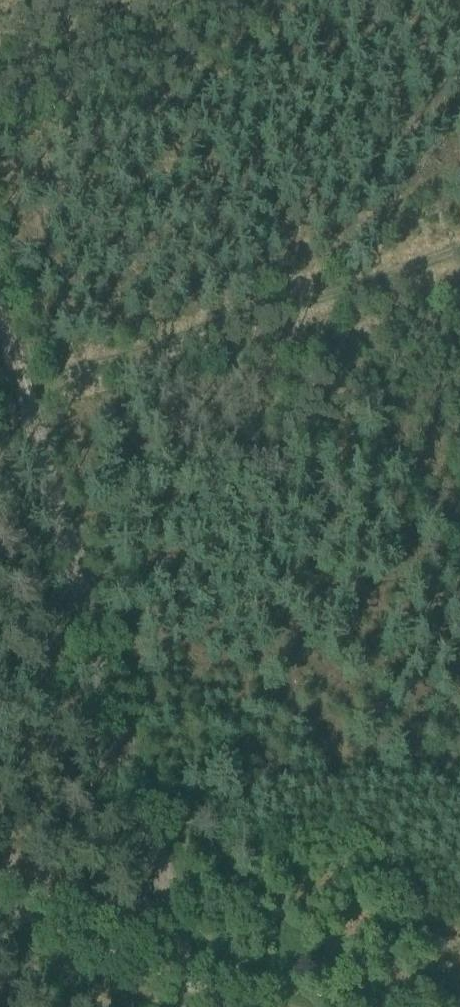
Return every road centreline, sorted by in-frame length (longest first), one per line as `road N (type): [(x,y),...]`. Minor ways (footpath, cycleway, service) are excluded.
road 1 (track): [(206,984),(0,261)]
road 2 (track): [(36,390),(459,260)]
road 3 (track): [(0,899),(206,984)]

